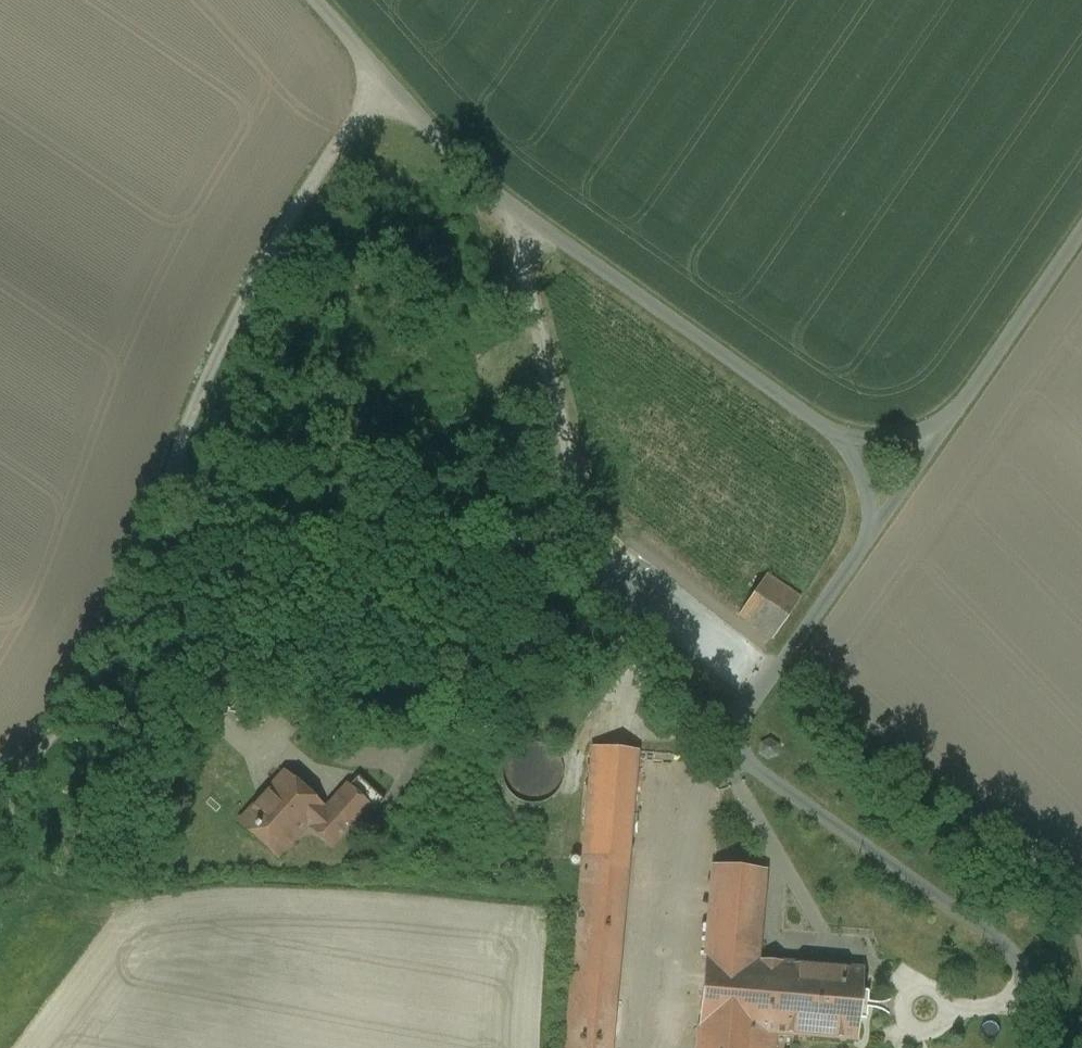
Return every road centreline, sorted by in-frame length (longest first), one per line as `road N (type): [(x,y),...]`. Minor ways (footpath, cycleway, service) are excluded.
road 1 (track): [(385,92),(359,114),(262,266),(202,386),(107,649),(0,788)]
road 2 (unclassified): [(314,0),(385,92),(442,148),(829,431)]
road 3 (track): [(736,728),(754,766),(1006,945),(1021,966),(1033,1047)]
road 4 (unclassified): [(878,526),(736,728),(644,639)]
road 5 (track): [(177,464),(208,483),(237,604),(194,787)]
road 6 (unclassified): [(1081,229),(946,423)]
road 7 (unclassified): [(946,423),(878,526)]

